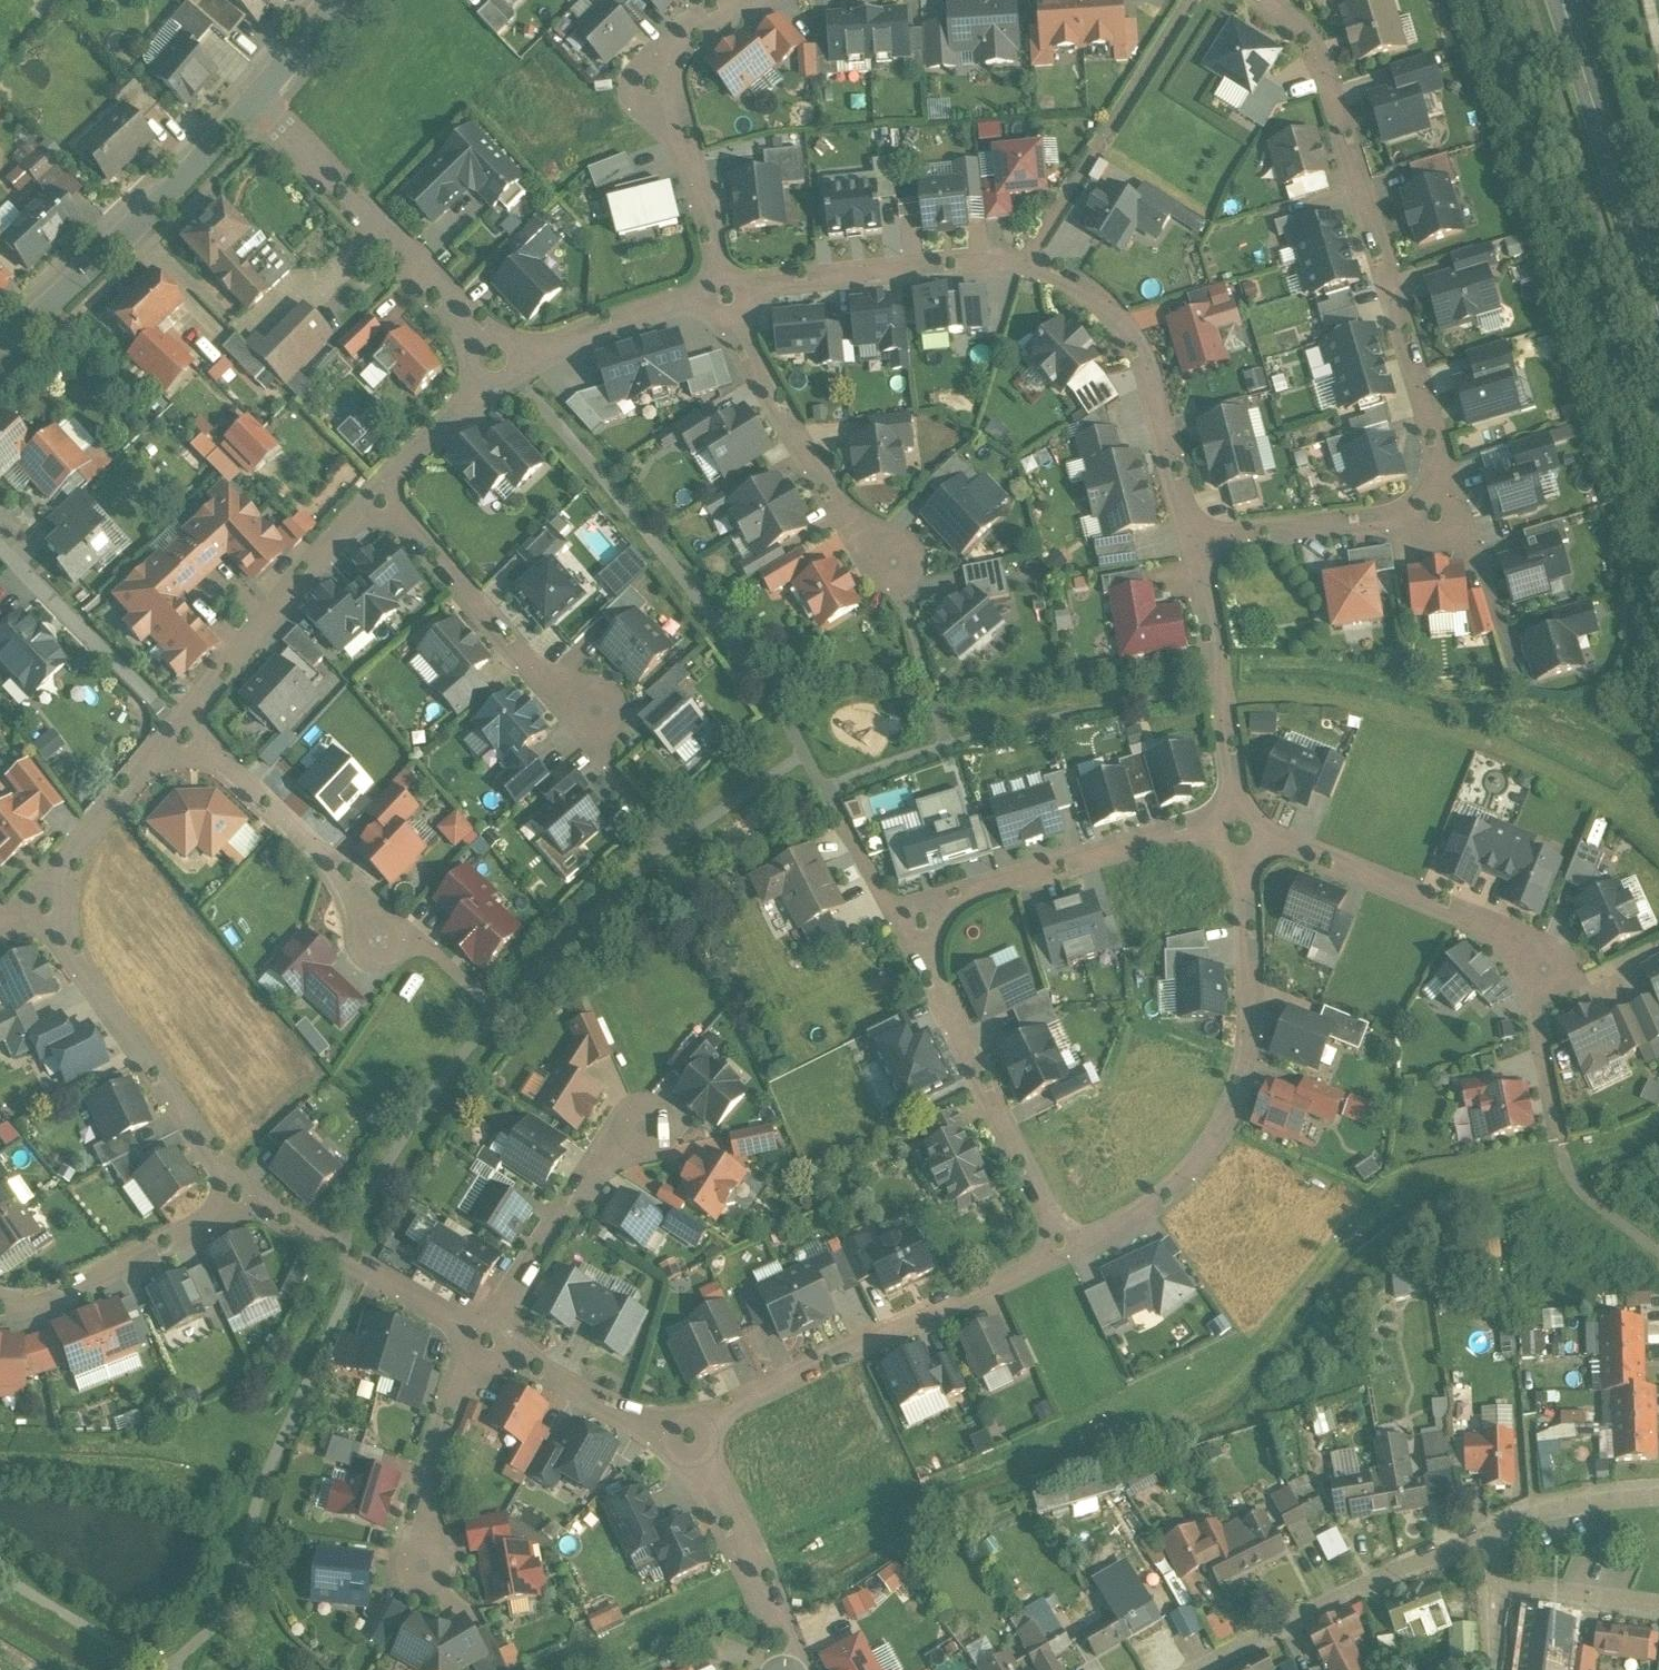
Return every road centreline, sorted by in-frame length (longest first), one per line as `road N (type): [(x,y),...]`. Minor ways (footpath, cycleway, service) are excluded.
road 1 (residential): [(1274,0),(1301,25),(1327,71),(1358,155),(1442,446),(1441,476),(1425,507),(1398,523),(1197,548)]
road 2 (residential): [(733,295),(962,263),(1035,264),(1082,287),(1144,368),(1197,548)]
road 3 (residential): [(1244,835),(1255,992),(1249,1052),(1226,1129),(1193,1177),(1134,1223),(1067,1253)]
road 4 (residential): [(1067,1253),(904,920)]
road 5 (residential): [(52,898),(97,988),(254,1203)]
road 6 (residential): [(0,355),(257,99)]
road 7 (residential): [(257,99),(506,360)]
road 8 (residential): [(904,920),(1004,883),(1157,844),(1244,835)]
road 9 (residential): [(733,295),(678,116),(676,61),(710,15),(749,0)]
road 10 (residential): [(716,622),(506,360)]
road 11 (residential): [(1244,835),(1323,854),(1418,896),(1522,951),(1543,974)]
road 12 (tertiary): [(1563,0),(1658,314)]
road 13 (residential): [(378,498),(608,729)]
road 14 (residential): [(897,558),(848,515),(754,353),(733,295)]
road 15 (residential): [(1492,1538),(1215,1669)]
road 16 (residential): [(378,498),(181,732)]
road 17 (residential): [(181,732),(364,896),(381,942)]
road 18 (residential): [(1197,548),(1244,835)]
road 19 (residential): [(254,1203),(55,1307),(0,1310)]
road 20 (residential): [(254,1203),(491,1344)]
road 21 (residential): [(491,1344),(571,1214),(648,1130)]
road 22 (residential): [(491,1344),(442,1443),(426,1521),(432,1578)]
road 23 (residential): [(506,360),(733,295)]
road 24 (residential): [(691,1439),(724,1413),(887,1337)]
road 25 (residential): [(691,1439),(491,1344)]
road 26 (residential): [(786,1628),(735,1511),(691,1439)]
road 27 (residential): [(181,732),(52,898)]
road 28 (residential): [(1067,1253),(887,1337)]
road 29 (residential): [(506,360),(378,498)]
road 30 (residential): [(1658,1493),(1568,1510),(1492,1538)]
road 31 (residential): [(1500,1600),(1658,1612)]
road 32 (residential): [(257,99),(346,0)]
road 33 (residential): [(0,540),(84,626)]

